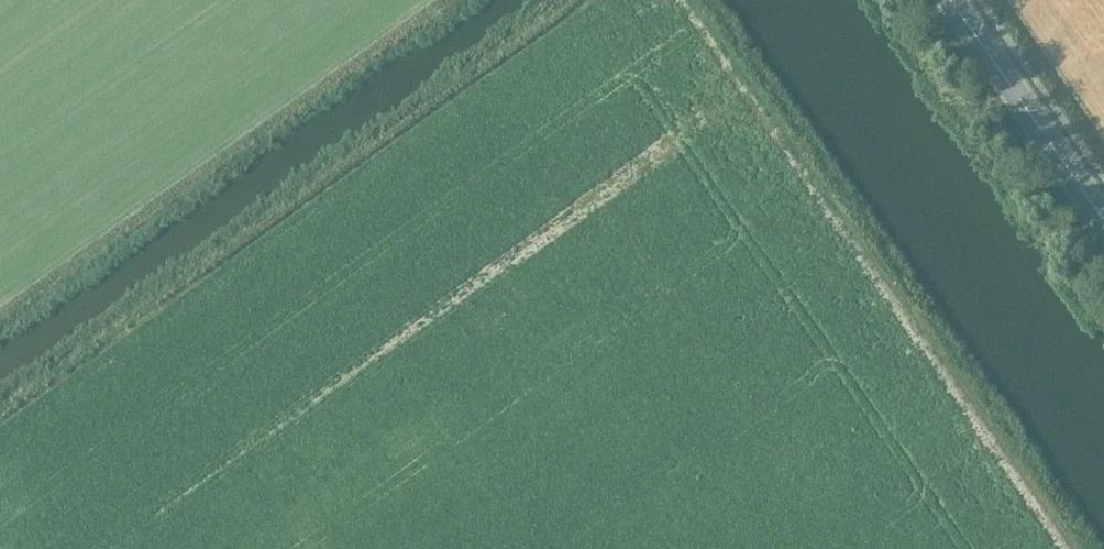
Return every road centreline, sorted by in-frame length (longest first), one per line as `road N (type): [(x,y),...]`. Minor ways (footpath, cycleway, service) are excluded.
road 1 (primary): [(1103,222),(949,0)]

